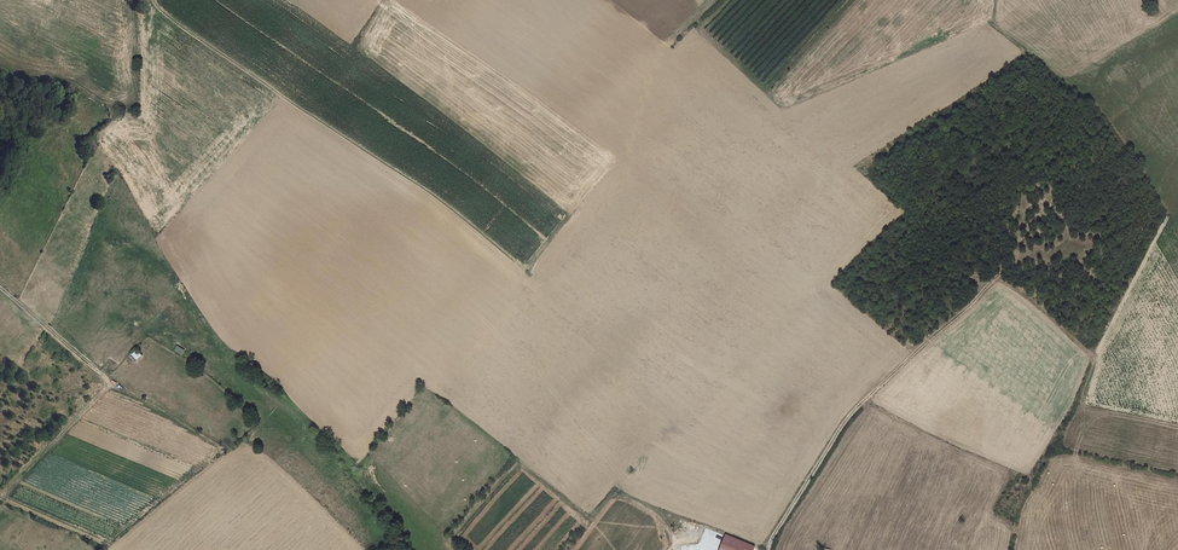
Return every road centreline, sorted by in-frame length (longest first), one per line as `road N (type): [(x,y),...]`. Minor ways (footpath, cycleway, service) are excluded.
road 1 (track): [(777,532),(844,422),(1009,267),(1165,210)]
road 2 (track): [(996,278),(1086,350),(1096,348),(1165,210)]

